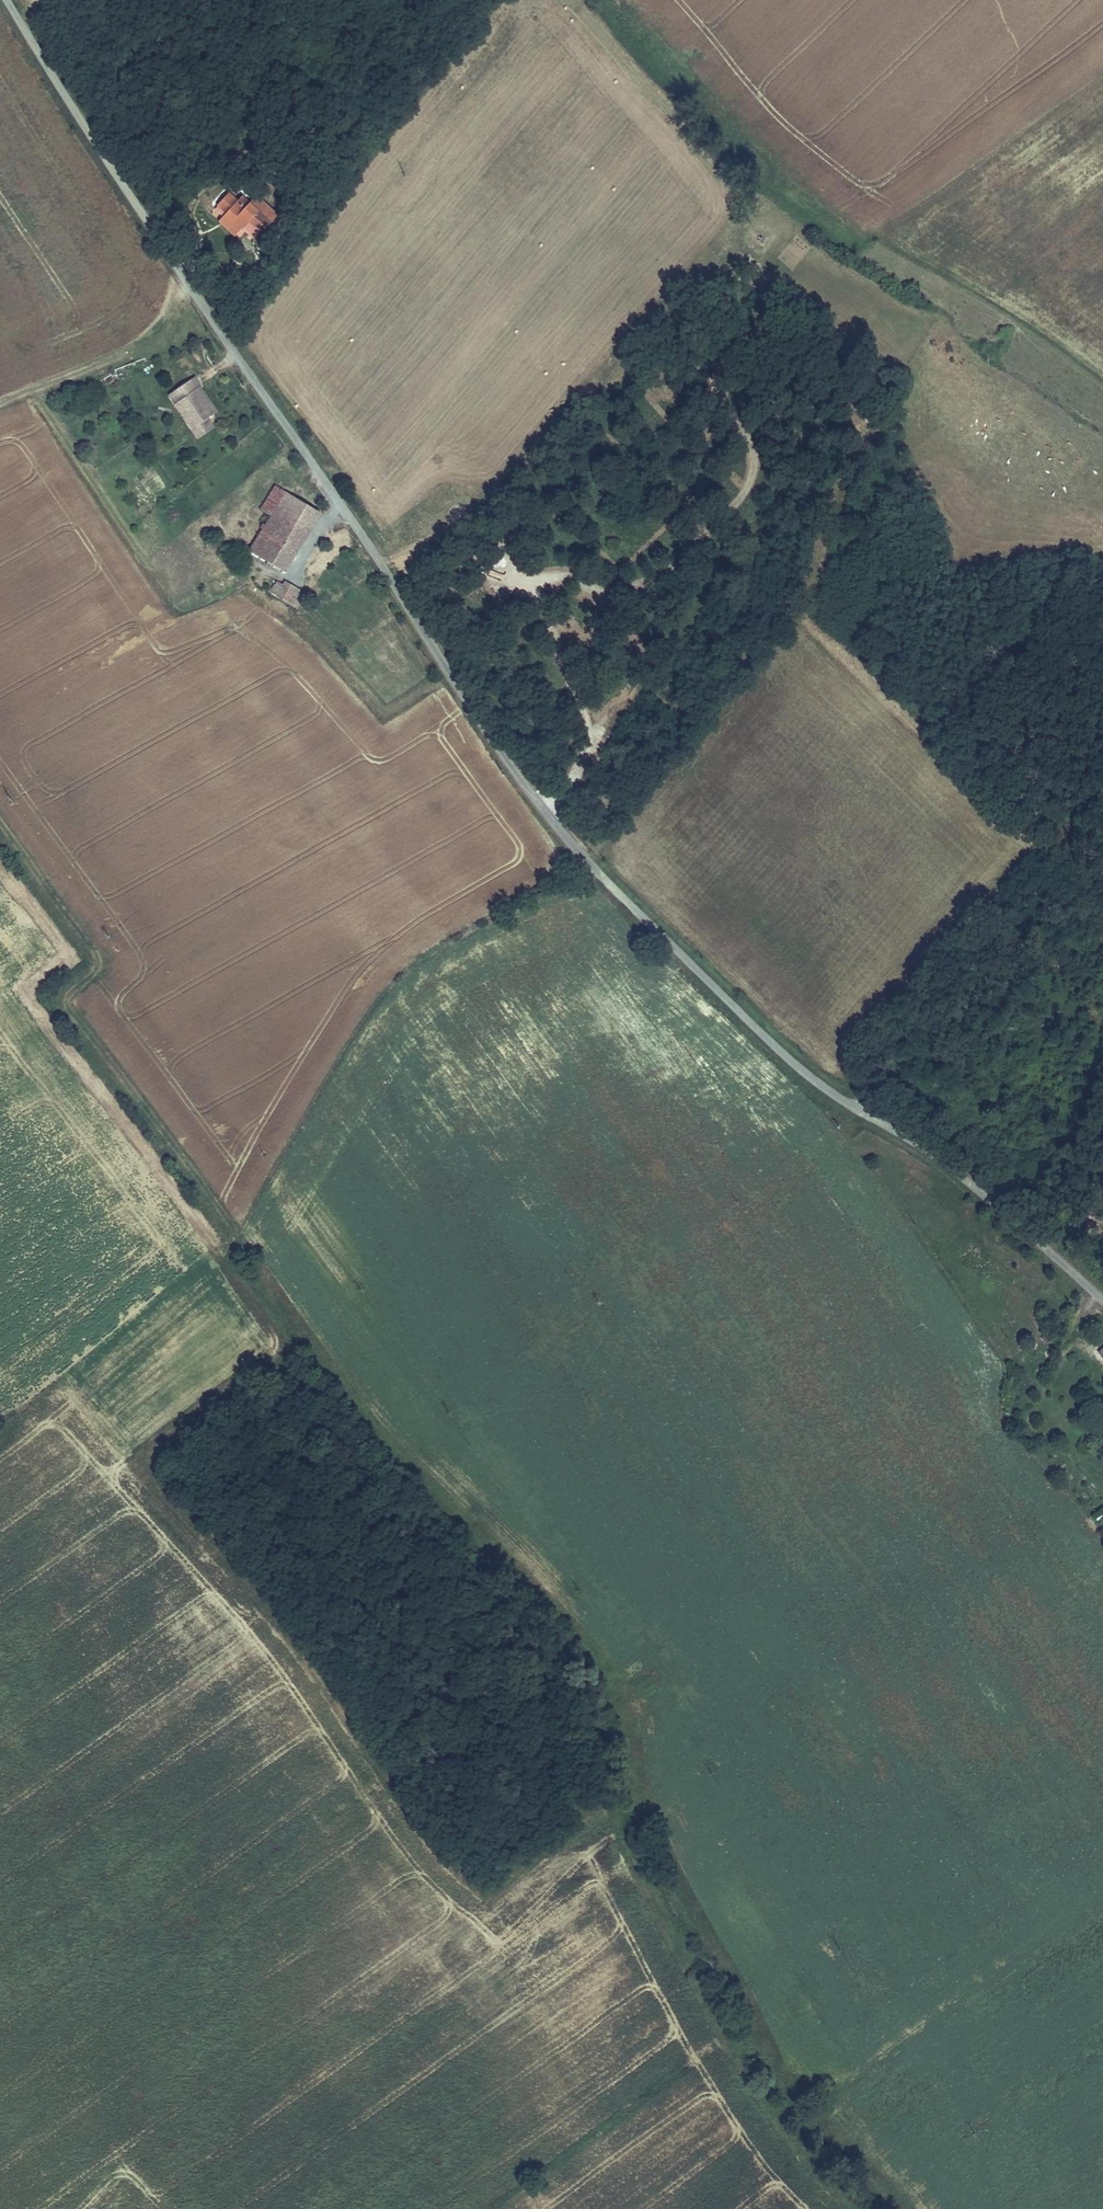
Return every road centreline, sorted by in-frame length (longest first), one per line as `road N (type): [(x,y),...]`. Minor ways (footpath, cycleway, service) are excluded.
road 1 (unclassified): [(4,0),(203,311),(354,519),(525,784),(581,850),(661,937),(824,1080),(928,1147),(1102,1295)]

